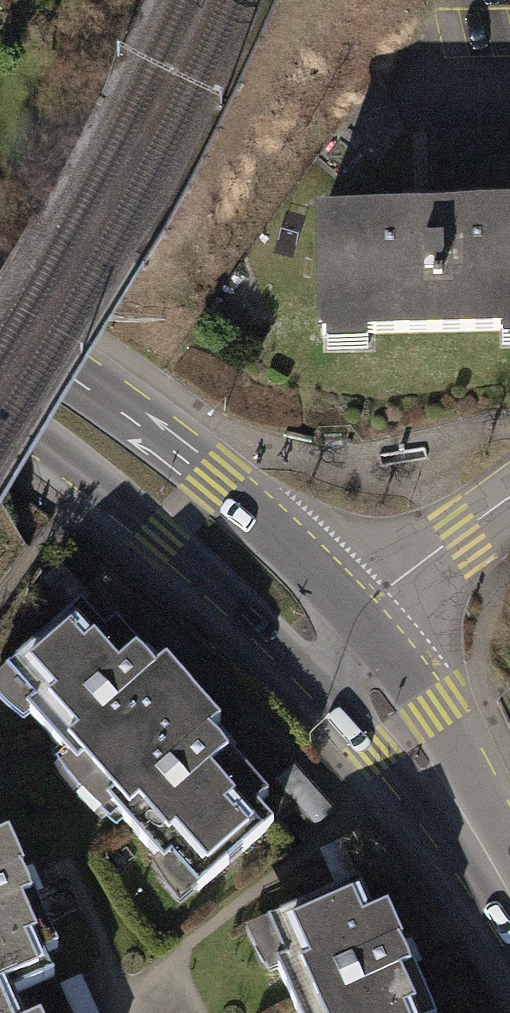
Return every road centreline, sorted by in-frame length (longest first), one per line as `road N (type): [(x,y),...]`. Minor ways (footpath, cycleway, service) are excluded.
road 1 (secondary): [(354,619),(214,478),(0,333)]
road 2 (secondary): [(0,406),(164,535),(304,665)]
road 3 (secondary): [(481,839),(431,714),(354,619)]
road 4 (secondary): [(304,665),(381,750),(481,839)]
road 5 (residential): [(354,619),(509,502)]

